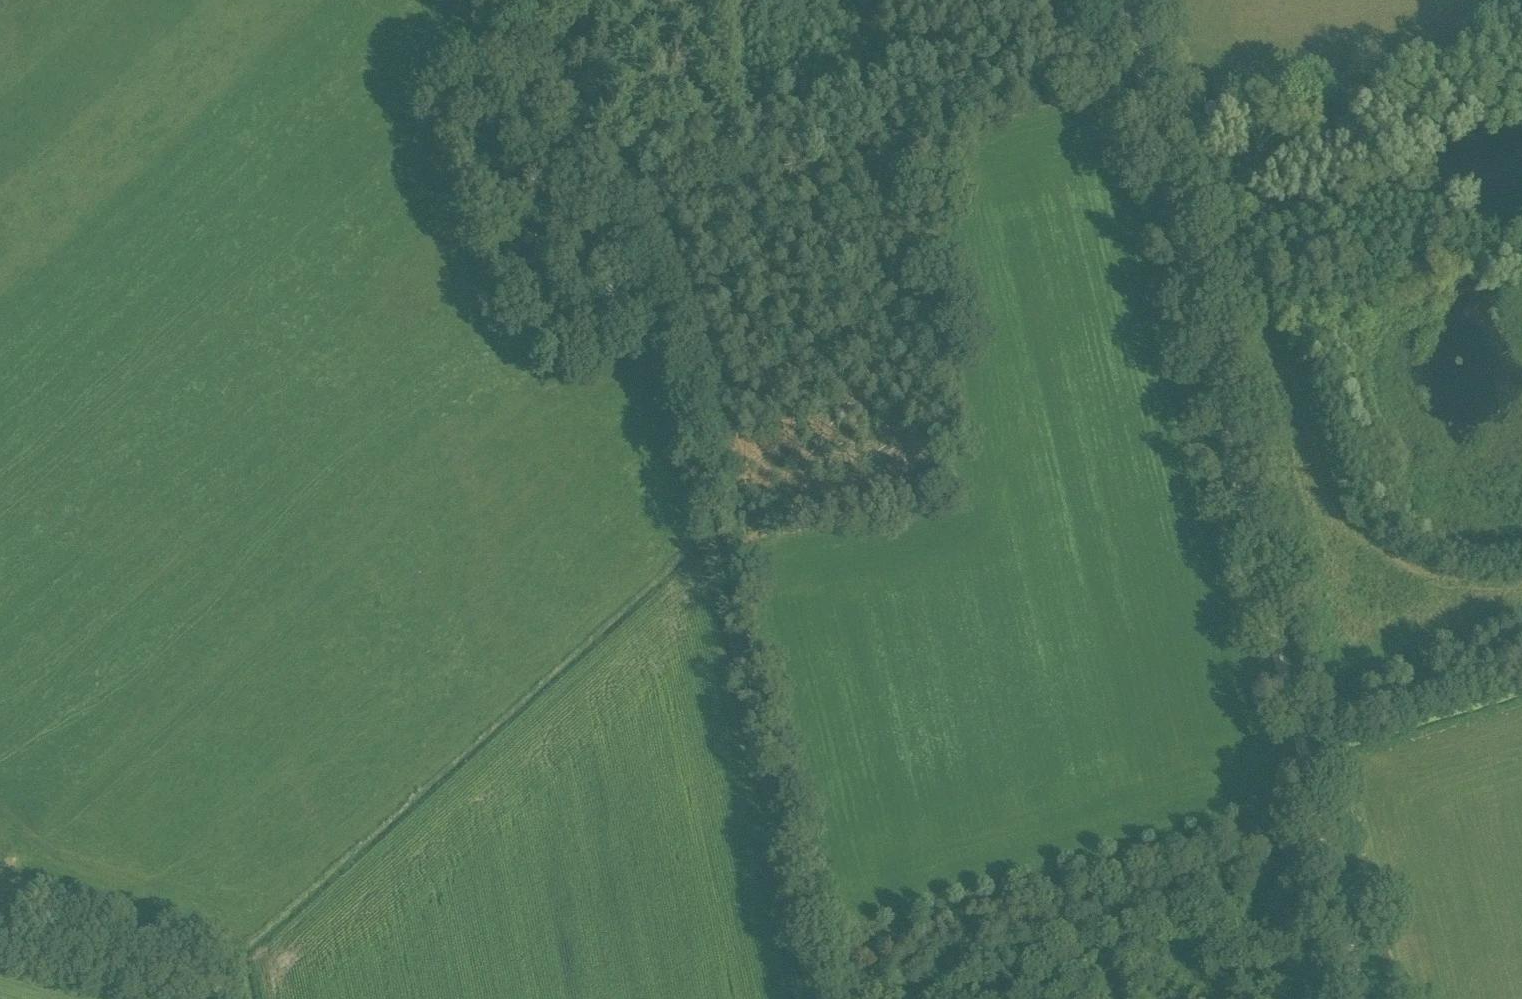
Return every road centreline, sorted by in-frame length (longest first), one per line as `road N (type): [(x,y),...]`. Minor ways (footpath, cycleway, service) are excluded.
road 1 (track): [(1367,998),(1126,0)]

